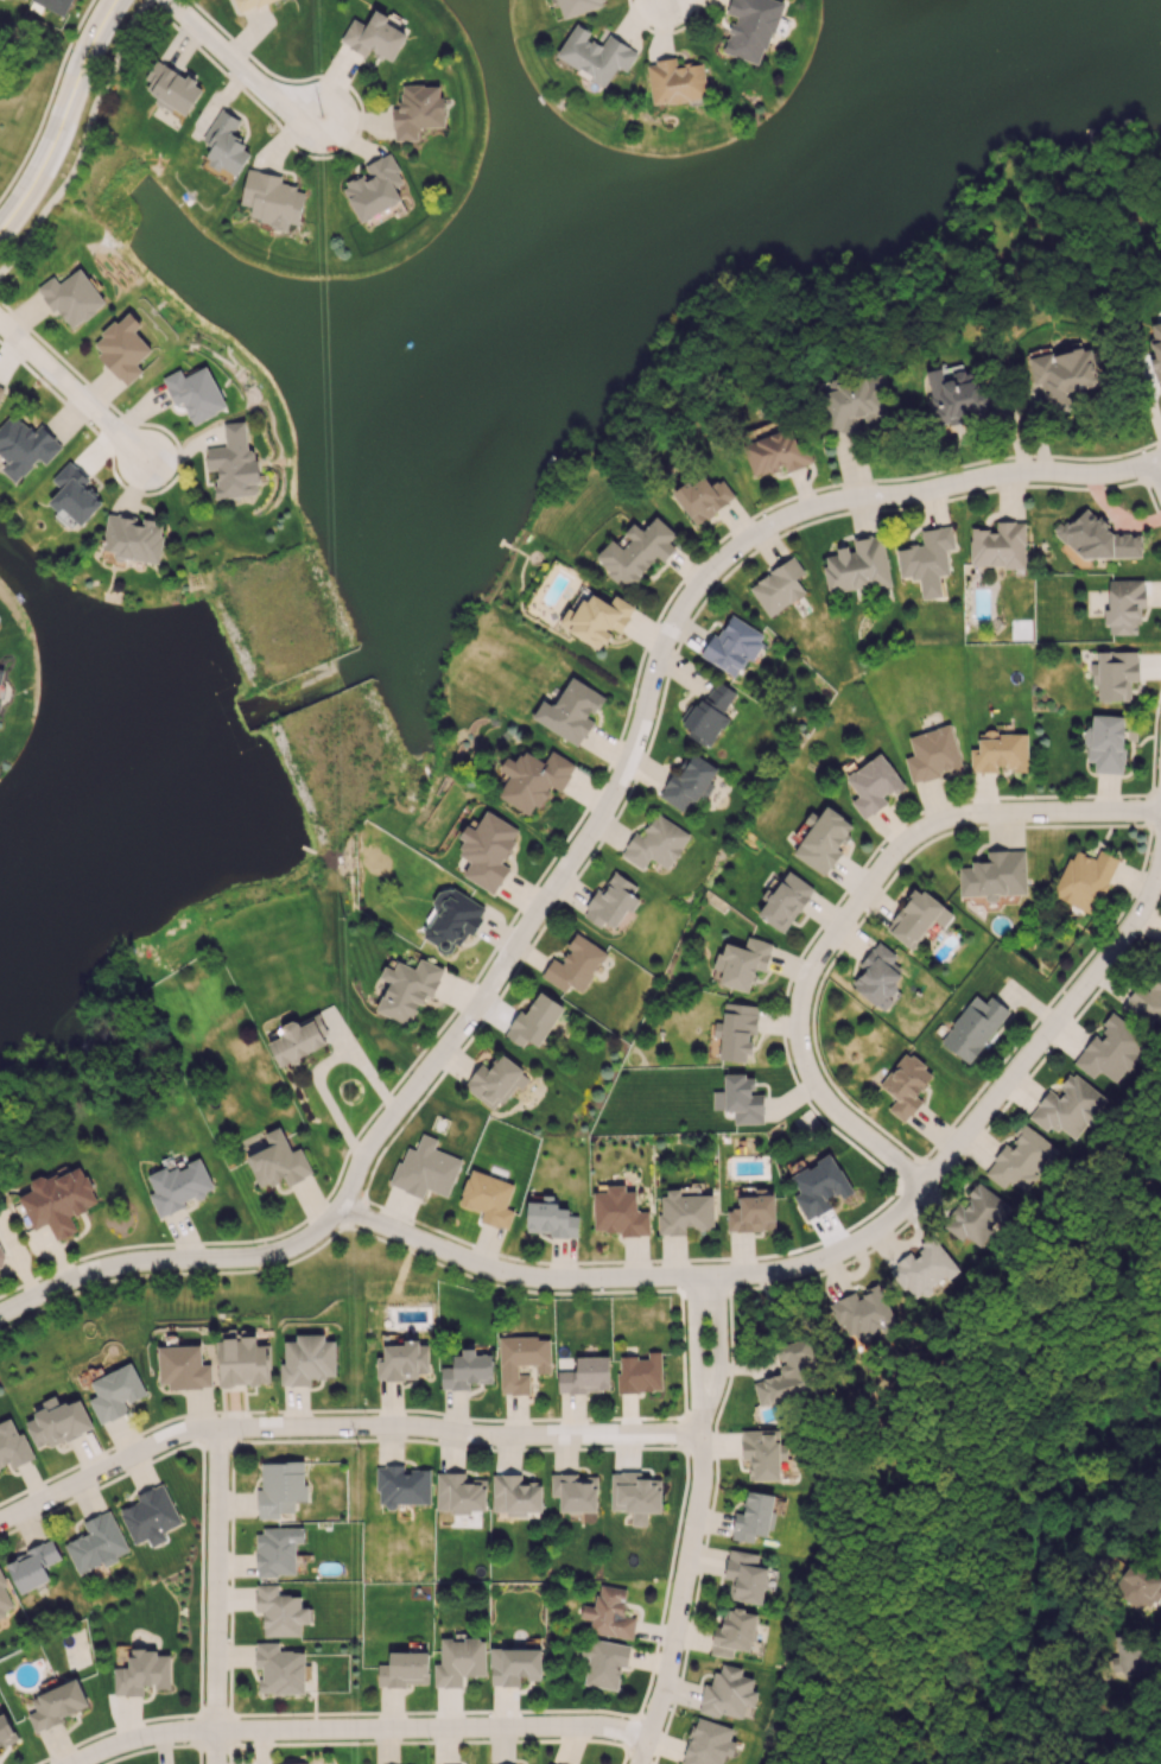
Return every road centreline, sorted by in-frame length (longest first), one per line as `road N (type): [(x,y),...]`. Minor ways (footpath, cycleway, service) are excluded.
road 1 (residential): [(1160,466),(1092,478),(1019,475),(821,509),(749,544),(681,616),(654,677),(628,772),(464,1032),(367,1157),(349,1213),(271,1257),(131,1265),(0,1318)]
road 2 (residential): [(349,1213),(490,1270),(527,1276),(802,1271),(845,1256),(921,1181),(1111,948),(1141,907),(1160,848)]
road 3 (residential): [(0,1527),(196,1430),(698,1432)]
road 4 (residential): [(921,1181),(840,1112),(819,1083),(805,1036),(805,1001),(874,881),(906,844),(970,814),(1160,810)]
road 5 (residential): [(86,1763),(169,1732),(602,1727),(647,1739)]
road 6 (residential): [(639,1763),(667,1677),(703,1485),(703,1388)]
road 7 (residential): [(226,1435),(221,1763)]
road 8 (residential): [(0,231),(52,157),(118,0)]
road 9 (residential): [(692,1275),(694,1371),(703,1388),(717,1370),(717,1275)]
road 10 (residential): [(167,0),(284,107),(322,125)]
road 11 (residential): [(0,323),(141,462)]

